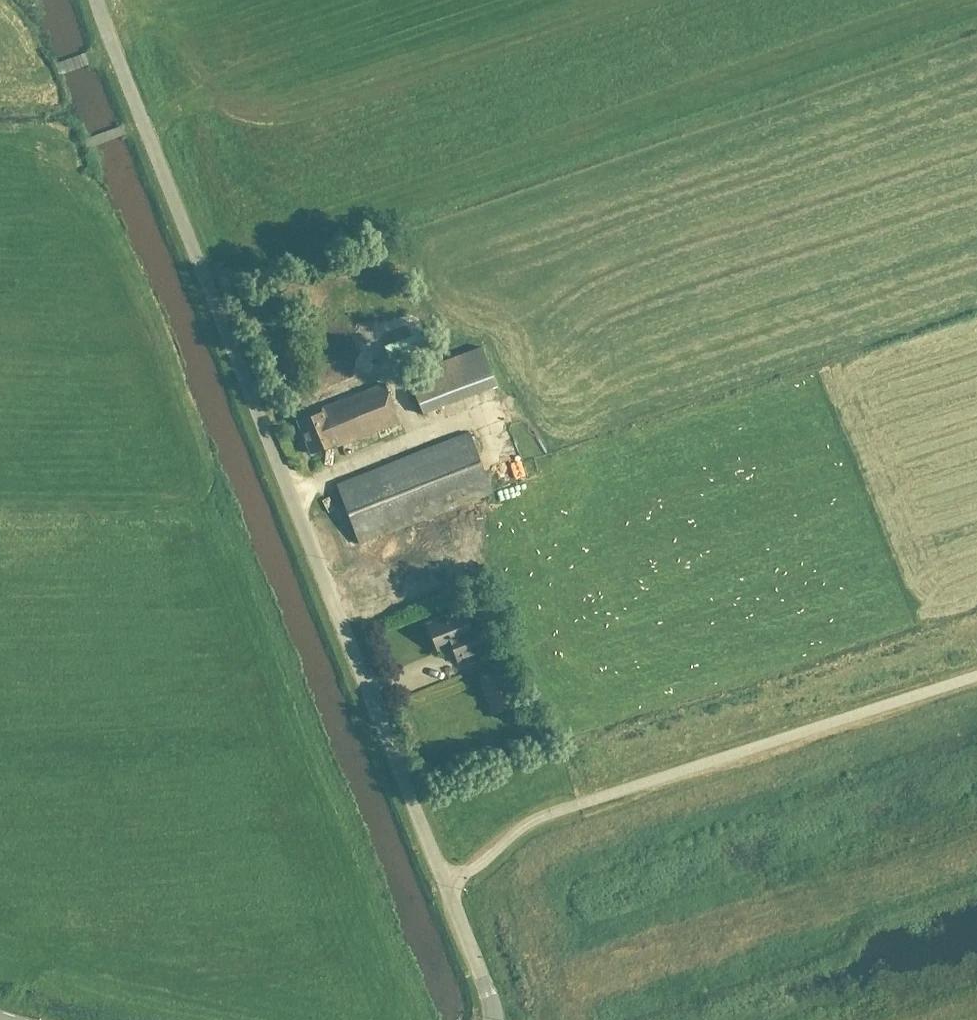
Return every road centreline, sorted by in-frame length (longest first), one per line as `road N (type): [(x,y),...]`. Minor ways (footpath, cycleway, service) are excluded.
road 1 (unclassified): [(494,1019),(114,76),(95,0)]

